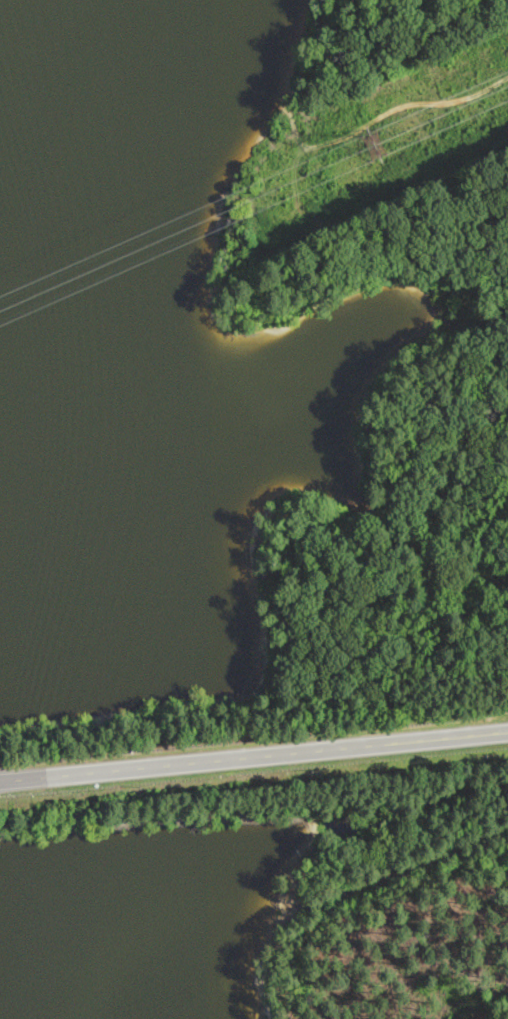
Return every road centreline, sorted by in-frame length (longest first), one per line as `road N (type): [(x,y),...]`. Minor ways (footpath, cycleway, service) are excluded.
road 1 (primary): [(0,779),(507,731)]

